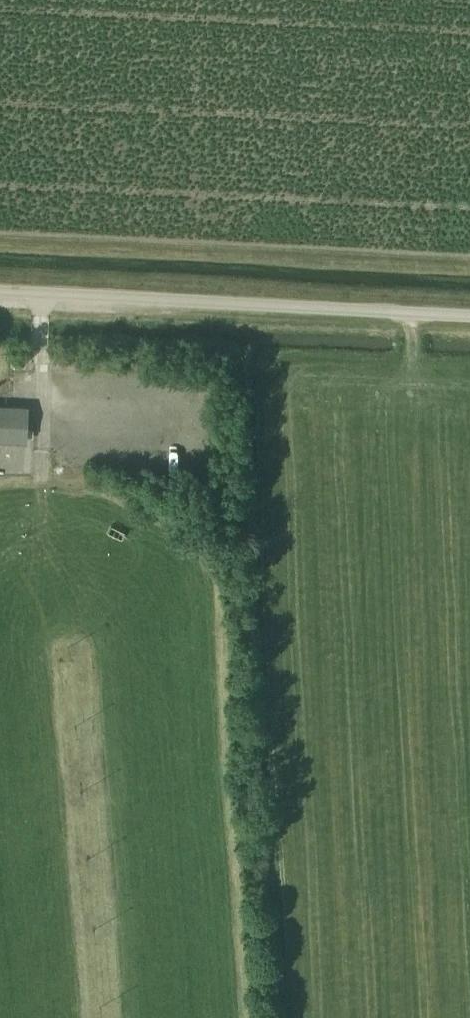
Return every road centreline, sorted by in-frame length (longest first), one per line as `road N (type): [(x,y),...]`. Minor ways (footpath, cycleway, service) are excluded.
road 1 (unclassified): [(469,316),(0,291)]

